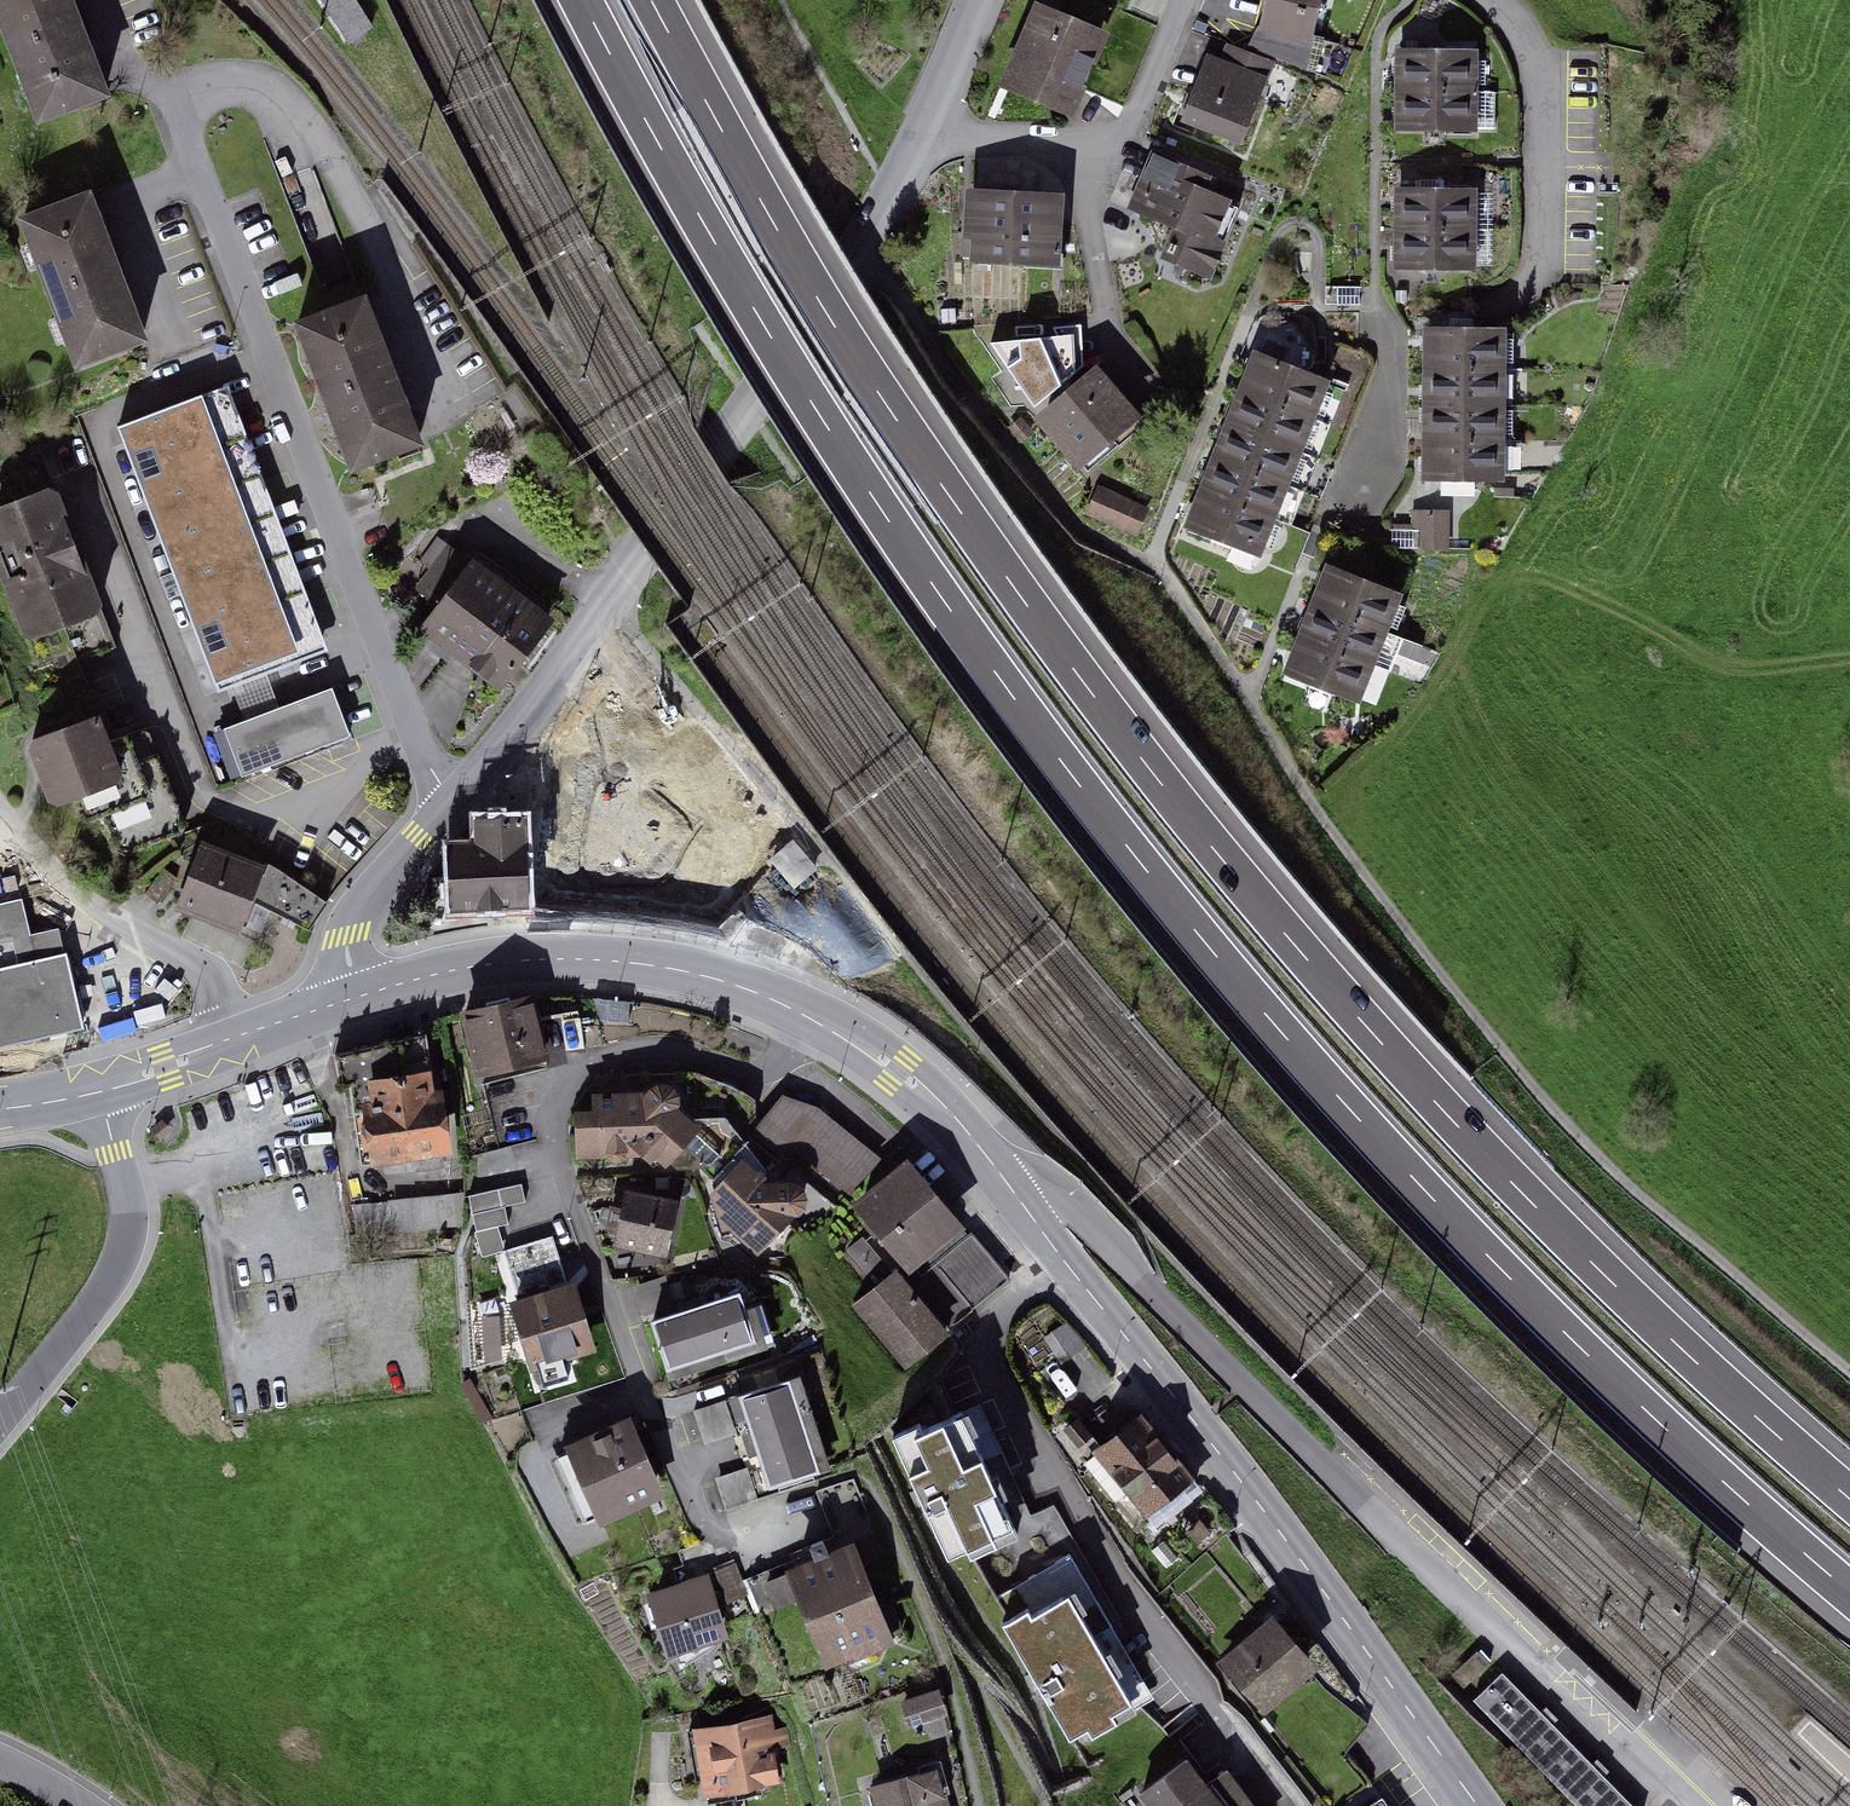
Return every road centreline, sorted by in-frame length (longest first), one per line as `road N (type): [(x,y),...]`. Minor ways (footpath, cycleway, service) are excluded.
road 1 (motorway): [(578,0),(656,148),(824,425),(1102,818),(1268,1021),(1508,1279),(1849,1595)]
road 2 (motorway): [(1849,1497),(1533,1205),(1185,810),(860,368),(652,0)]
road 3 (primary): [(1478,1805),(1196,1424),(968,1134),(897,1071),(805,1013)]
road 4 (residential): [(805,1013),(772,1066),(750,1074),(667,1052),(597,1066),(556,1105),(554,1129),(580,1225),(699,1524),(711,1533),(737,1533),(775,1520)]
road 5 (residential): [(455,794),(630,567),(864,239),(916,134)]
road 6 (residential): [(455,794),(437,780),(411,727),(177,108)]
road 7 (primary): [(805,1013),(697,974),(594,959),(466,968),(360,996)]
road 8 (residential): [(98,1089),(128,1198),(121,1257),(0,1419)]
road 9 (residential): [(1495,0),(1536,64),(1533,265),(1487,309)]
road 10 (primary): [(360,996),(98,1089)]
road 11 (residential): [(360,996),(349,955),(351,921),(455,794)]
road 12 (residential): [(1080,144),(1114,357)]
road 13 (residential): [(1080,144),(1126,127),(1184,0)]
road 14 (residential): [(916,134),(976,148),(1080,144)]
road 15 (residential): [(916,134),(970,0)]

